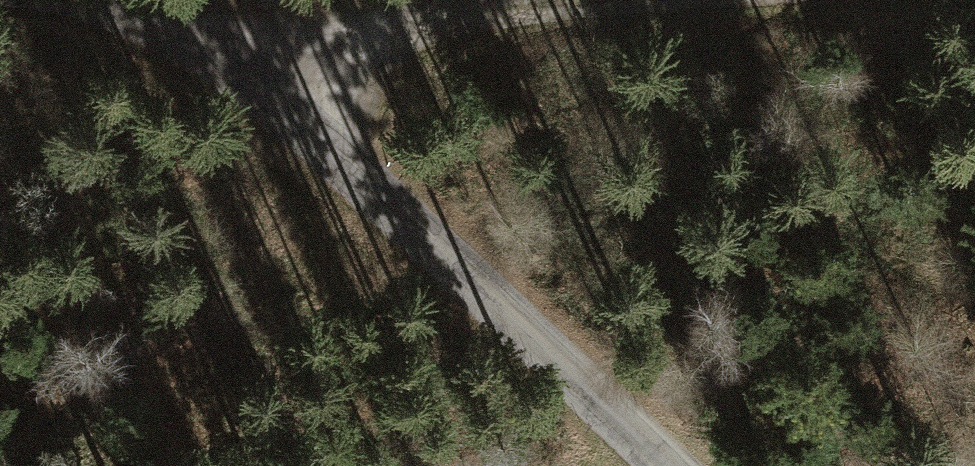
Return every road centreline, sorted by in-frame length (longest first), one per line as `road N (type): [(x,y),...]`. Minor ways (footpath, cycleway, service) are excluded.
road 1 (unclassified): [(657,465),(264,93),(119,8),(79,0)]
road 2 (track): [(264,93),(433,20),(703,0)]

